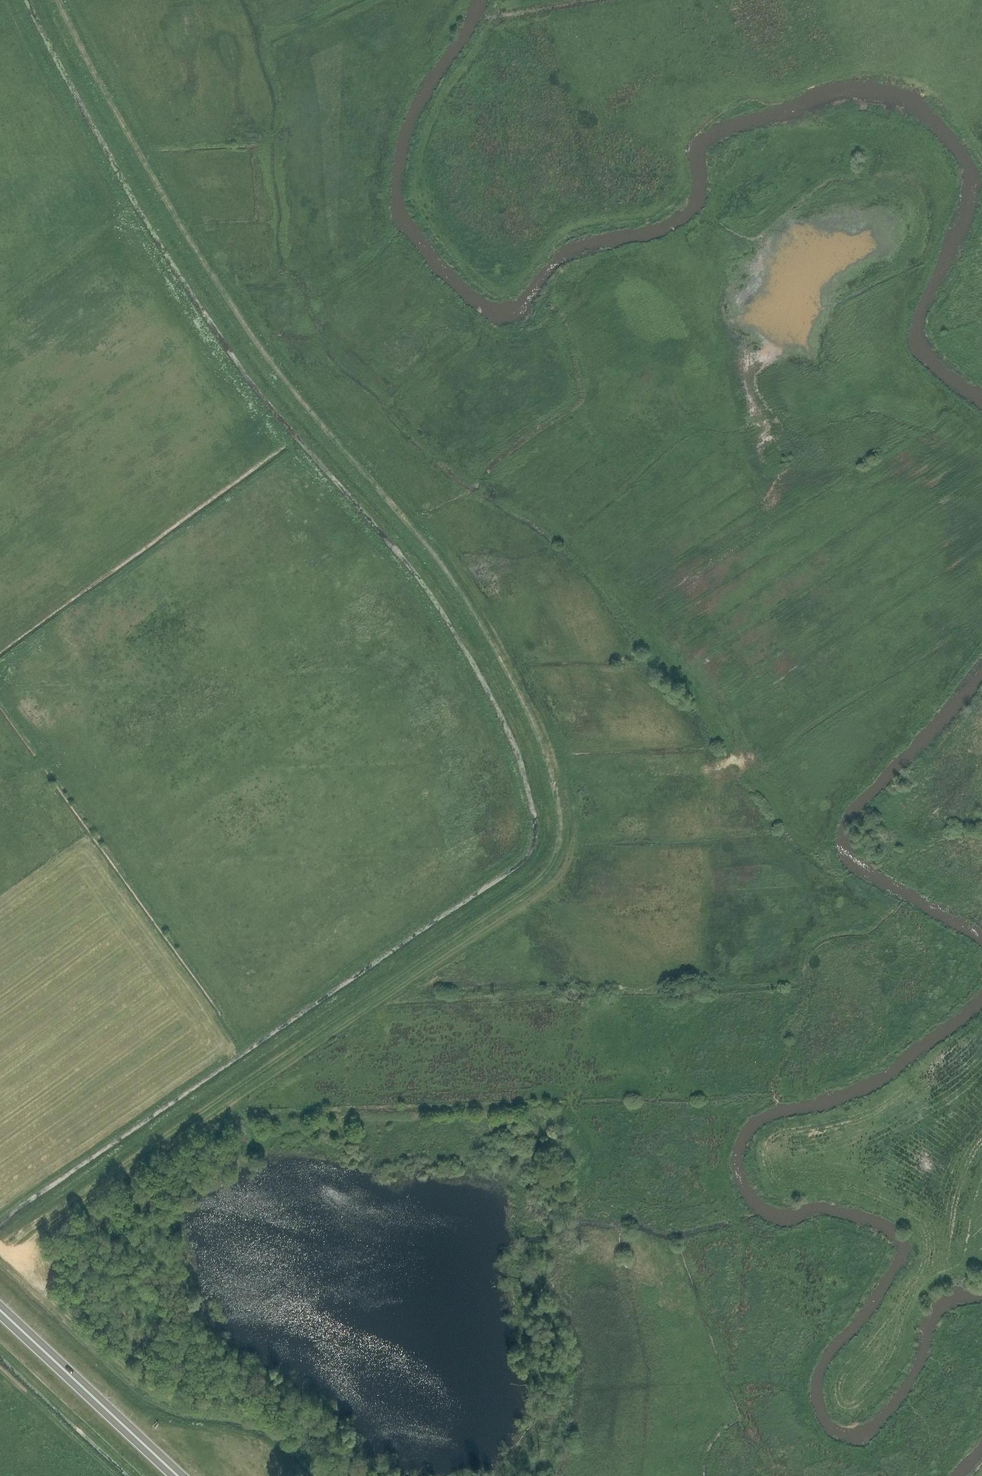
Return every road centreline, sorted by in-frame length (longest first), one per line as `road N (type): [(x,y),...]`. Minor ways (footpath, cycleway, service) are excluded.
road 1 (track): [(8,1255),(563,878),(578,842),(561,741),(497,616),(252,307),(74,0)]
road 2 (track): [(0,1248),(143,1387),(263,1422),(322,1475)]
road 3 (trunk): [(178,1475),(0,1310)]

